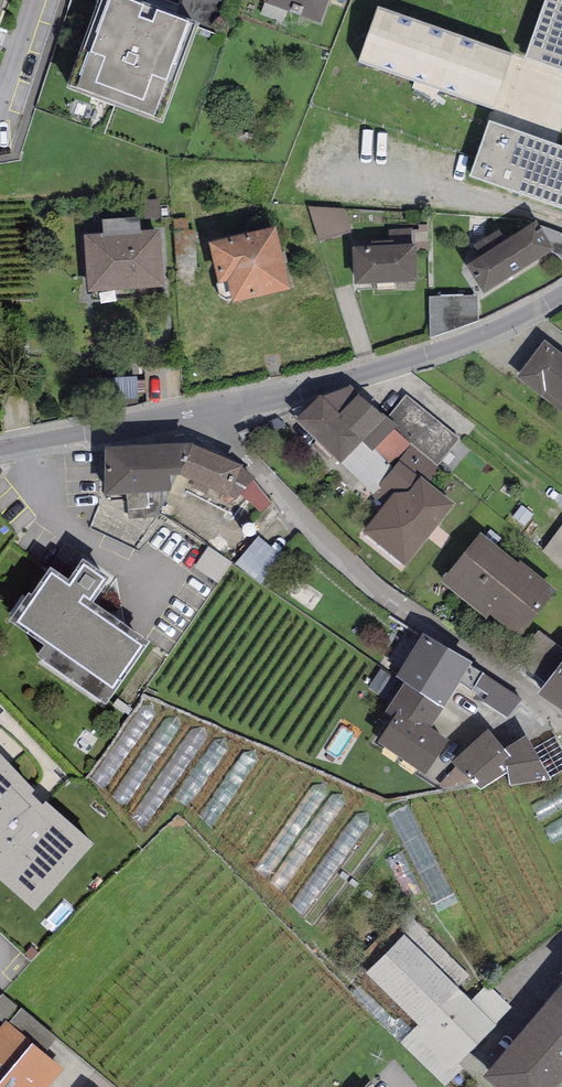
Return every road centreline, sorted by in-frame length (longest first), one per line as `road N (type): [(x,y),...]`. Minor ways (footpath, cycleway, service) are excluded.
road 1 (residential): [(206,411),(337,552),(386,595),(509,676),(561,725)]
road 2 (residential): [(0,452),(206,411)]
road 3 (residential): [(375,371),(459,344),(561,294)]

